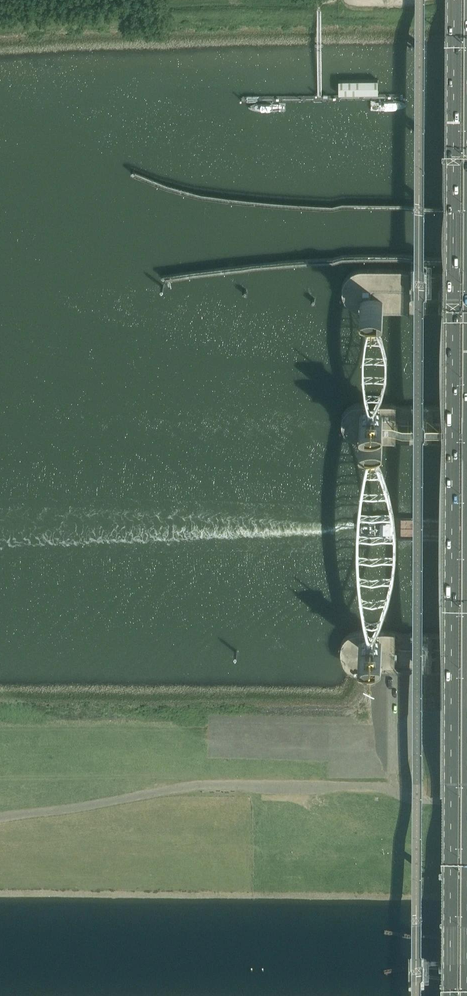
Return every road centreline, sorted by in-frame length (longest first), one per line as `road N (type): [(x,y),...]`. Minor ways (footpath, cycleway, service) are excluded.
road 1 (primary): [(454,0),(450,995)]

